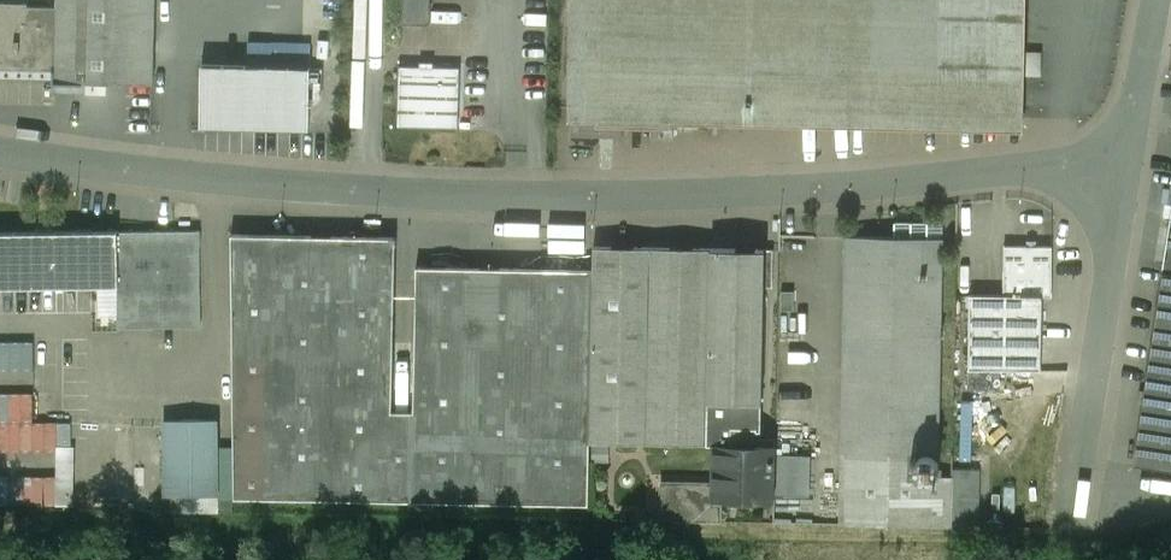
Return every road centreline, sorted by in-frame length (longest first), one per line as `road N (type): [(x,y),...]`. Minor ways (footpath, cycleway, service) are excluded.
road 1 (residential): [(0,151),(298,188),(713,196),(954,178),(1086,158),(1136,123)]
road 2 (residential): [(1136,123),(1071,515)]
road 3 (residential): [(1136,123),(1156,0)]

